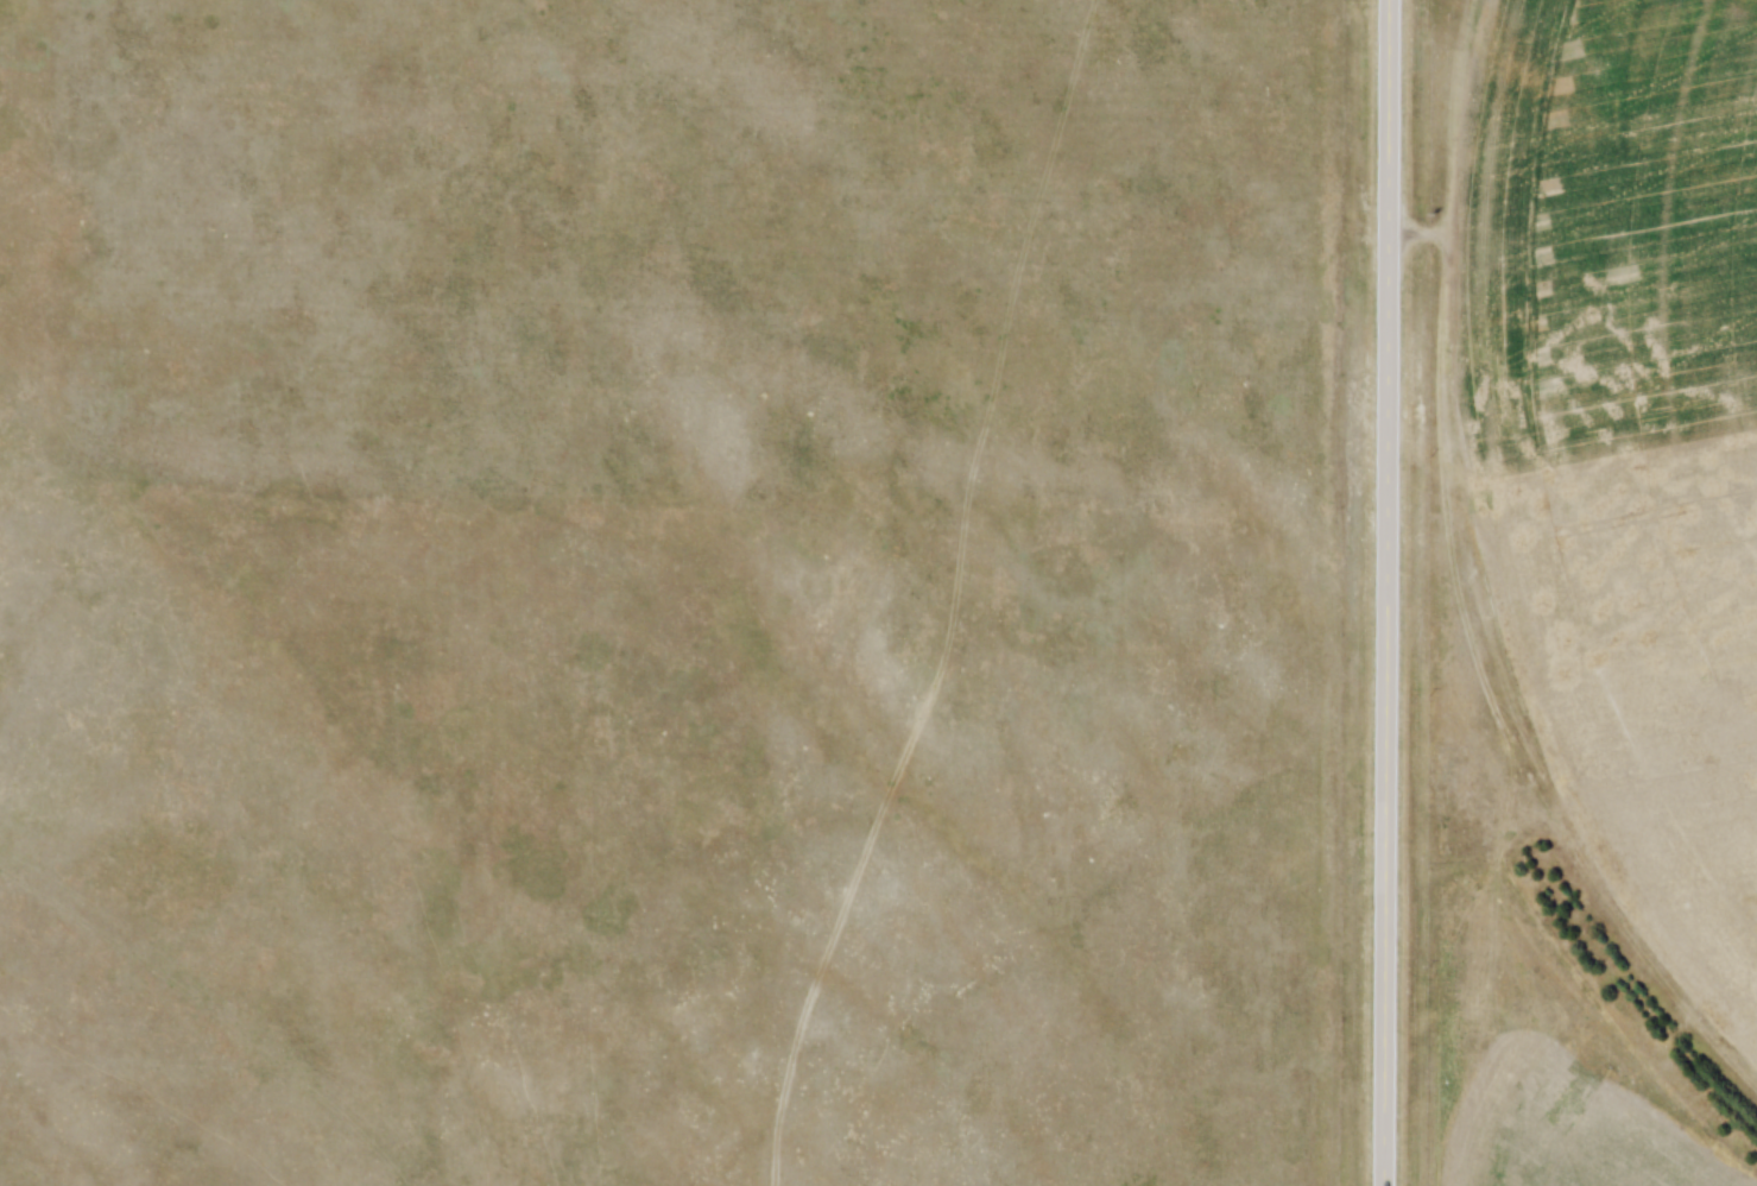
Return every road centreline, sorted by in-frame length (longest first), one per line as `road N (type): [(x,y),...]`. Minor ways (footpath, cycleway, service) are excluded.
road 1 (secondary): [(1380,1185),(1385,0)]

